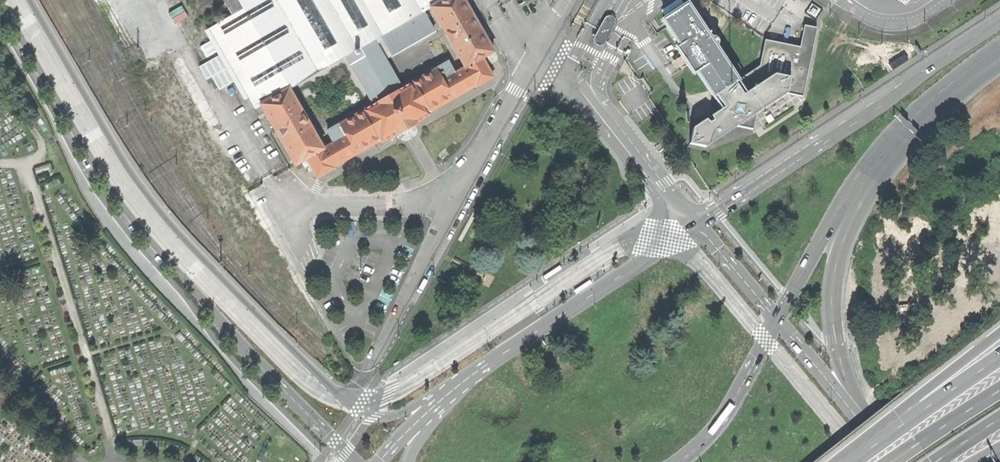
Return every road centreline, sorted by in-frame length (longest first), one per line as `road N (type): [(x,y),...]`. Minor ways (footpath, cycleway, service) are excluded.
road 1 (secondary): [(466,377),(389,415),(346,401),(162,214),(28,0)]
road 2 (secondary): [(0,2),(126,211),(250,357),(355,461)]
road 3 (secondary): [(999,20),(697,223)]
road 4 (secondary): [(697,223),(466,377)]
road 5 (unclassified): [(544,48),(697,223)]
road 6 (secondary): [(860,414),(832,310),(852,197)]
road 7 (trunk): [(999,333),(835,461)]
road 8 (trunk): [(999,358),(854,461)]
road 9 (secondary): [(679,461),(722,418),(776,318)]
road 10 (secondary): [(776,318),(823,233),(852,197)]
road 11 (secondary): [(852,197),(943,93)]
road 12 (secondary): [(860,414),(776,318)]
road 13 (trunk): [(999,393),(892,461)]
road 14 (secondary): [(776,318),(697,223)]

